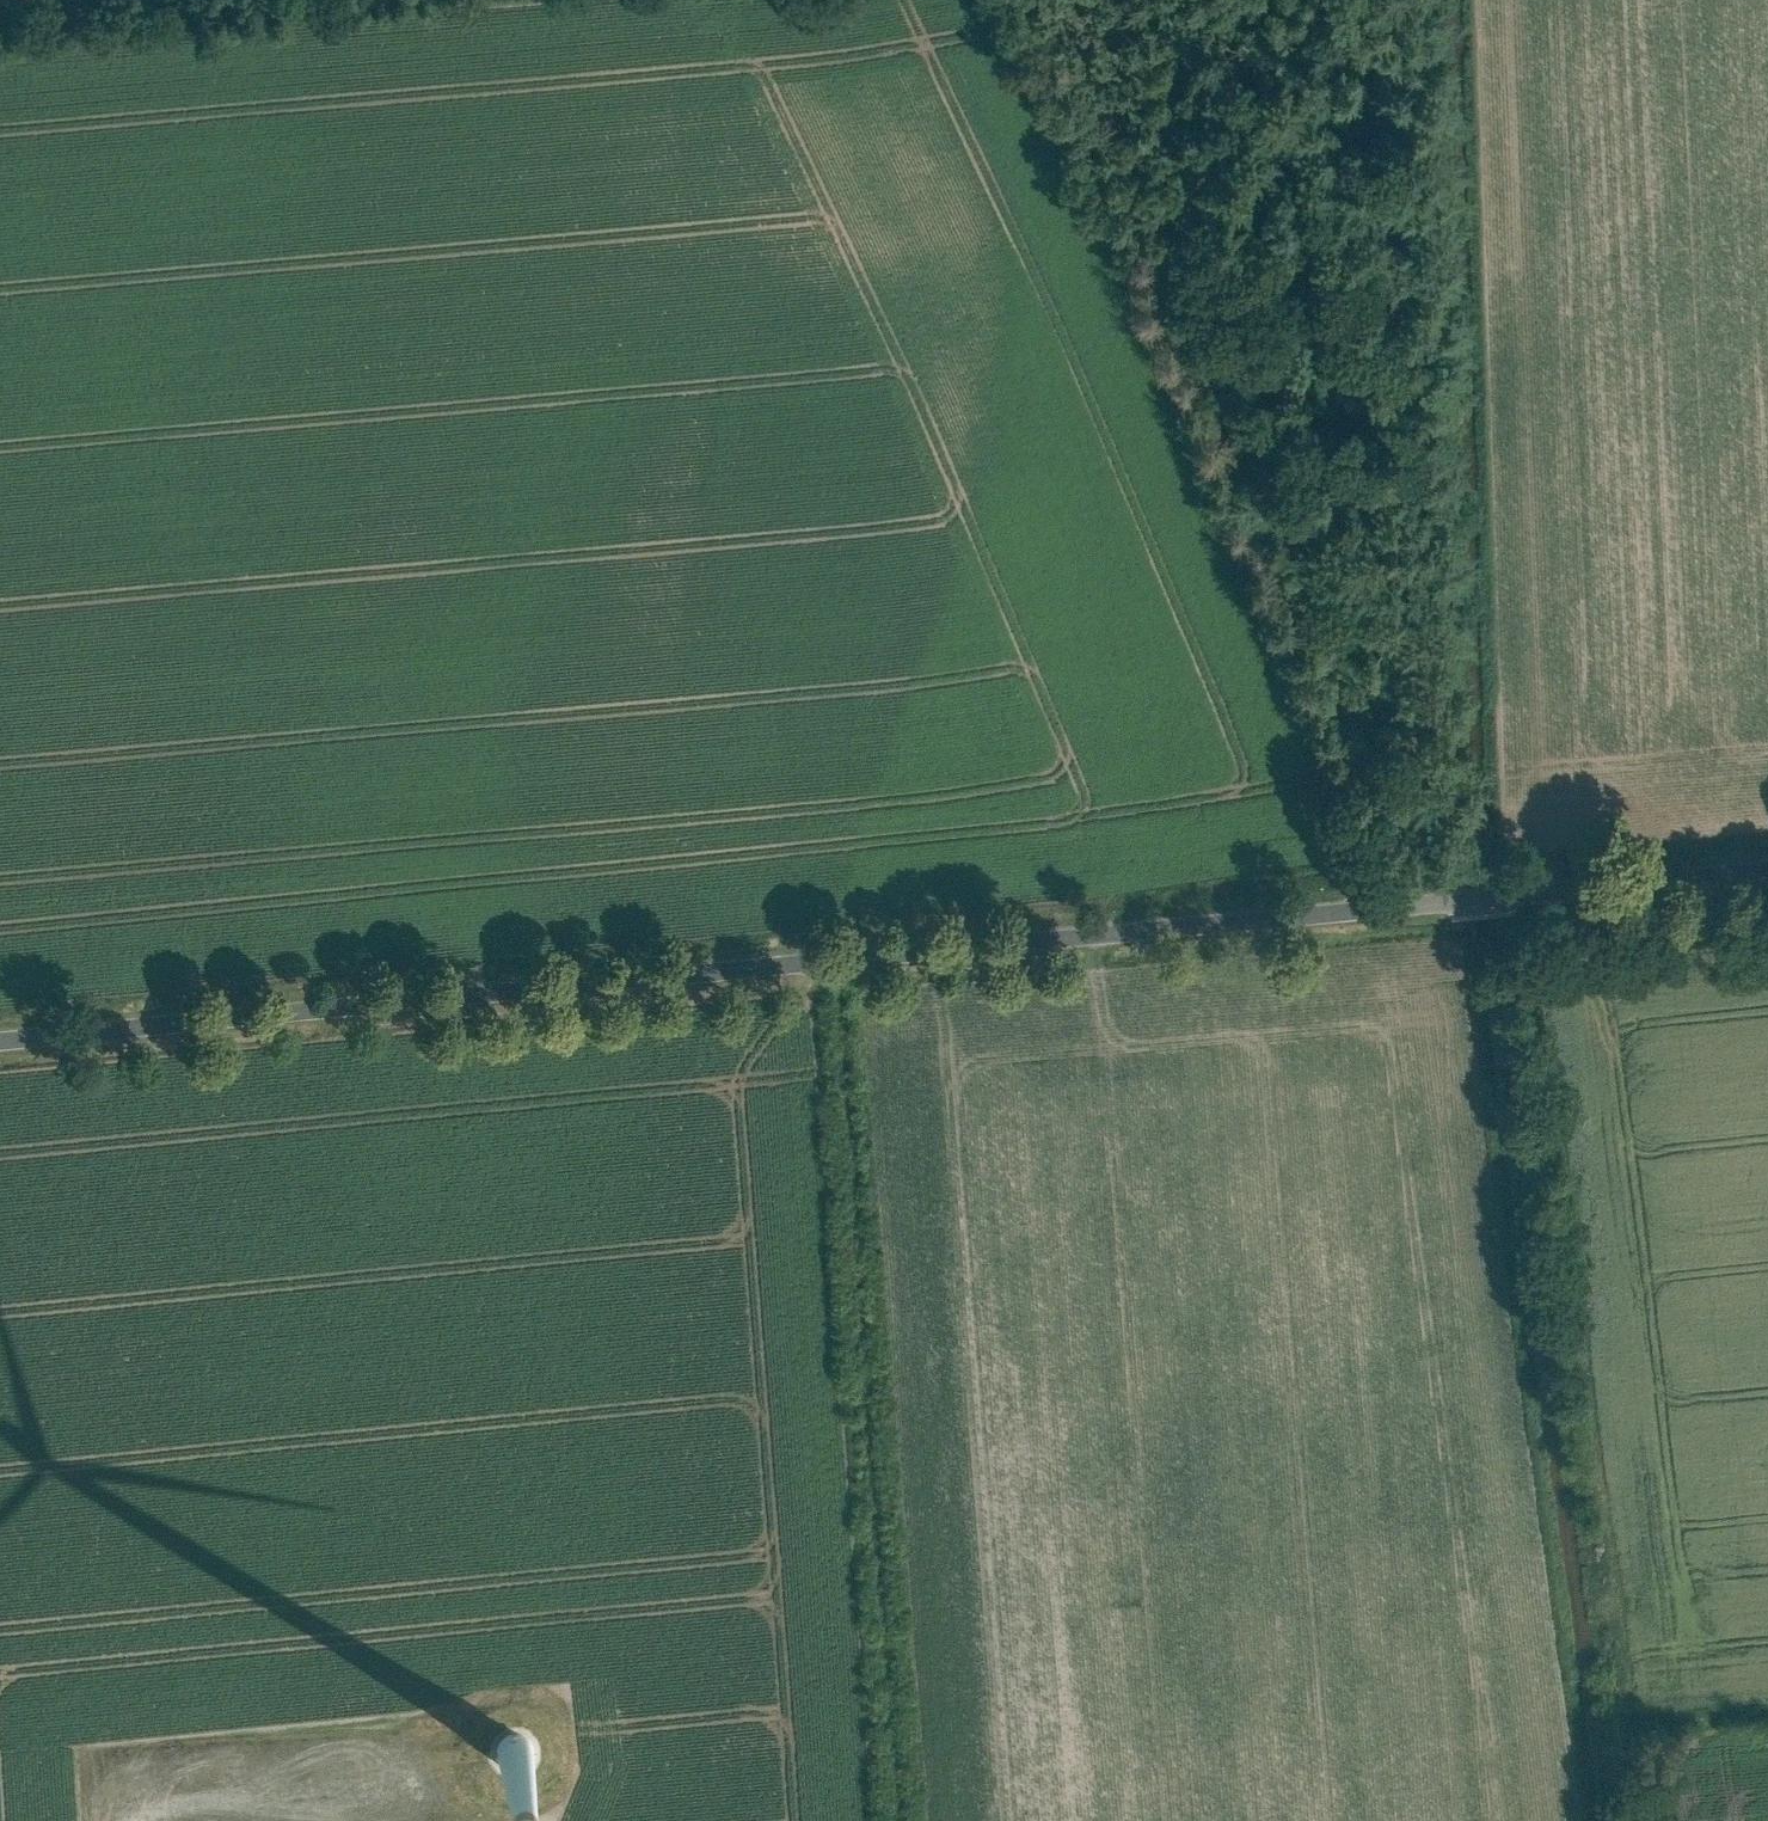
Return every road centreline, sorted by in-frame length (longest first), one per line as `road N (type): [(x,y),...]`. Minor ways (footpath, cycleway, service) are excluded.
road 1 (tertiary): [(1767,868),(0,1041)]
road 2 (track): [(434,1778),(190,1799),(139,1820)]

